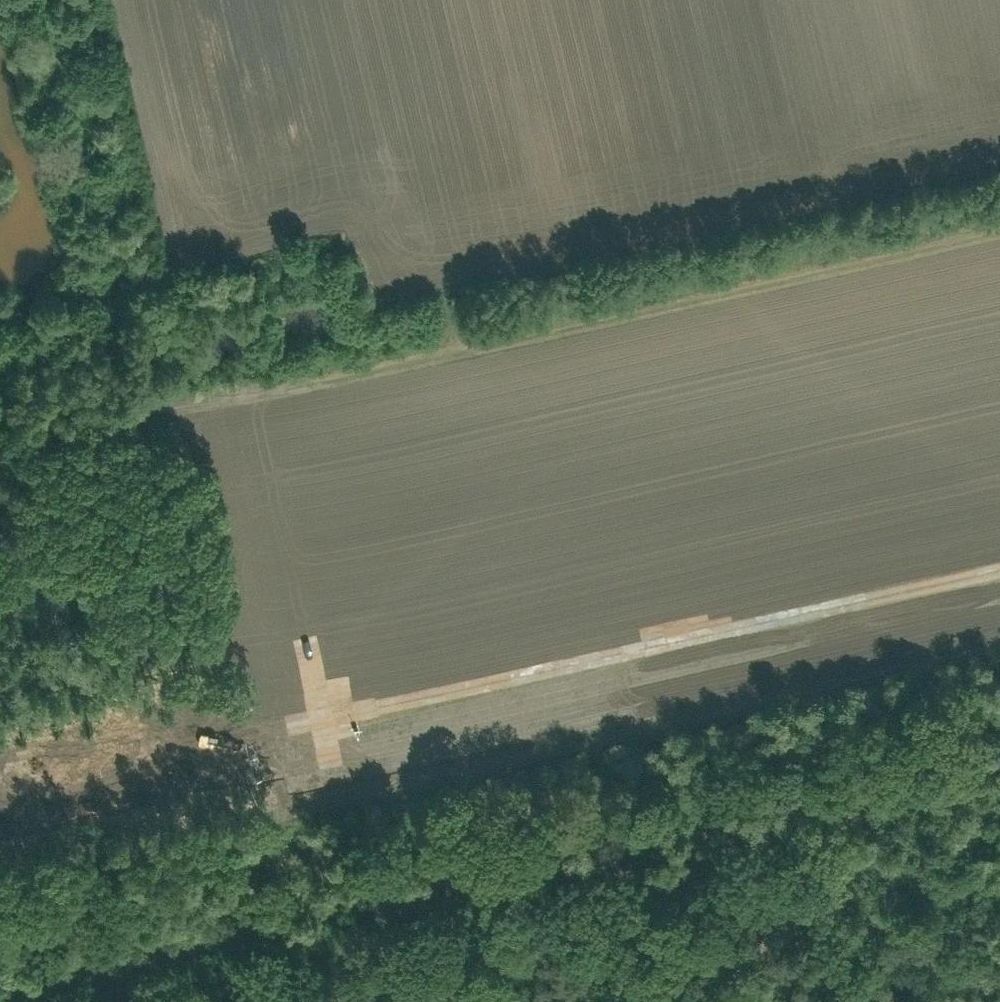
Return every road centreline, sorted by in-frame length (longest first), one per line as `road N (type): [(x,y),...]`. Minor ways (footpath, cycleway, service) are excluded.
road 1 (track): [(0,985),(999,772)]

